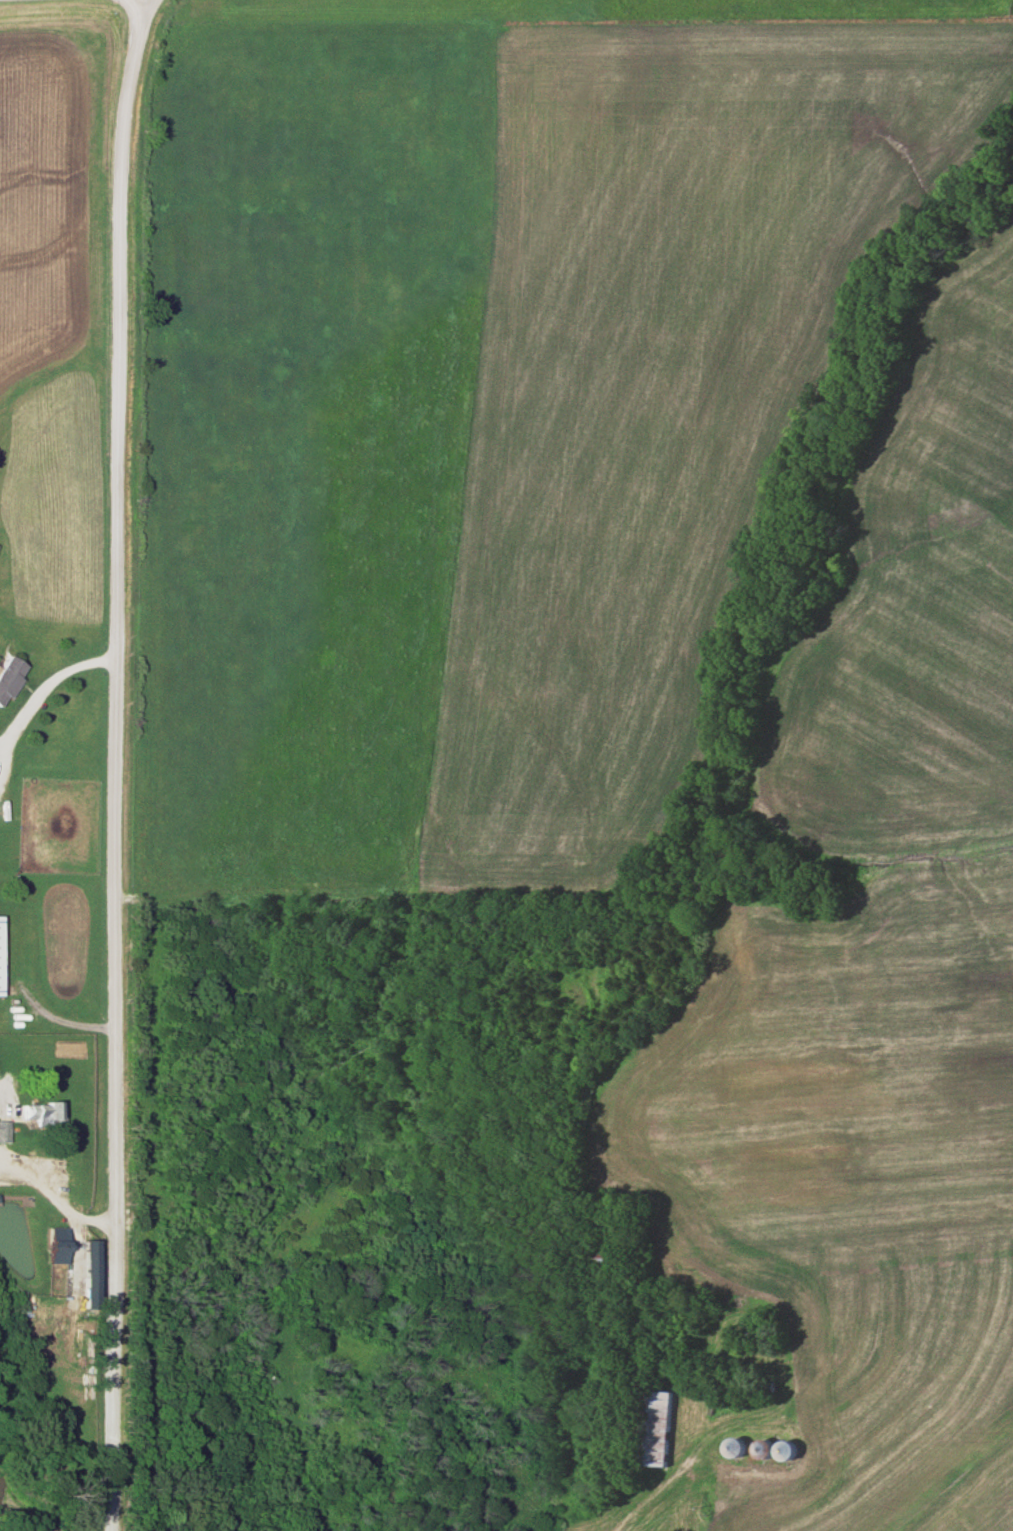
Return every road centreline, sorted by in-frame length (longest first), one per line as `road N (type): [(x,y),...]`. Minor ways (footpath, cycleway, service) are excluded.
road 1 (residential): [(105,1530),(128,174),(135,87),(157,0)]

